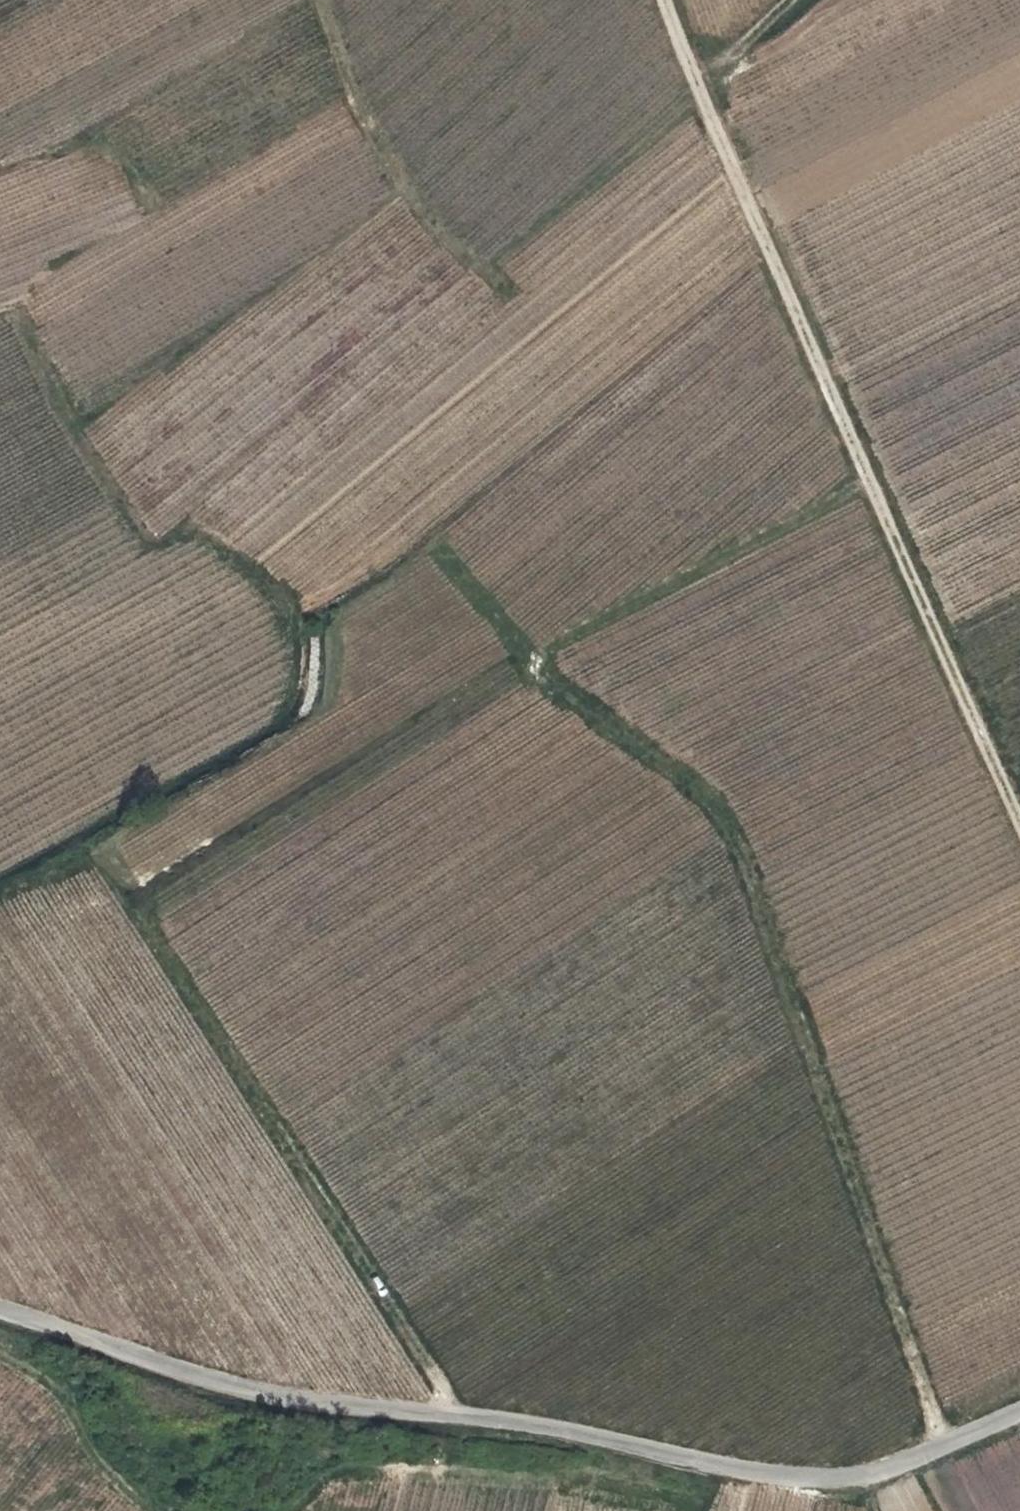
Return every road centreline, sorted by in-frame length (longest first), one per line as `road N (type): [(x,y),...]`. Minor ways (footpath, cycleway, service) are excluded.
road 1 (unclassified): [(0,1308),(275,1396),(430,1406),(690,1461),(818,1475),(900,1460),(1019,1407)]
road 2 (track): [(675,0),(1019,811)]

